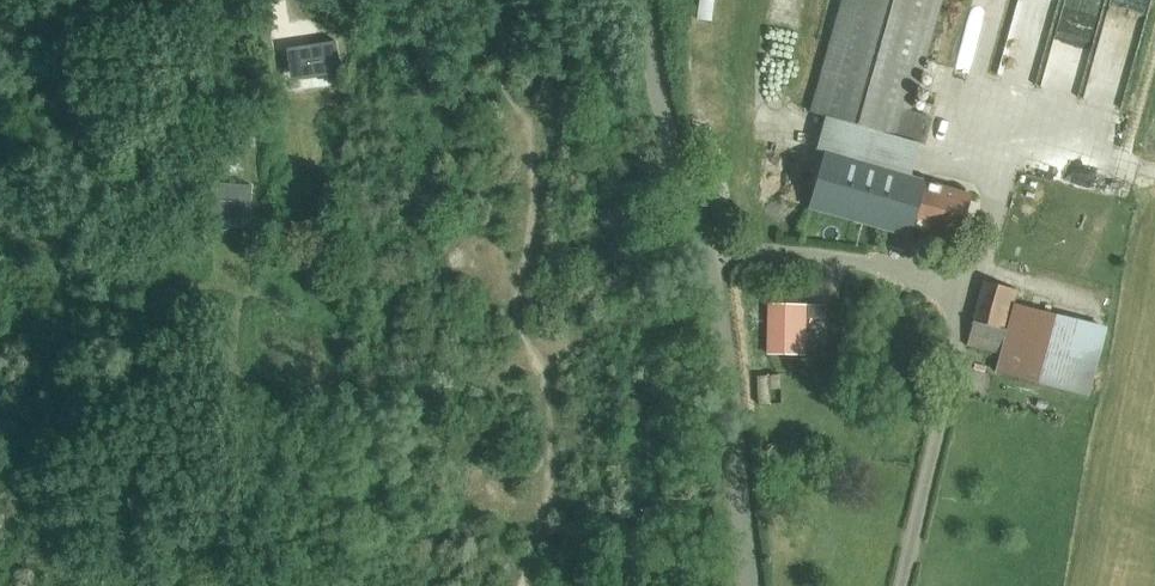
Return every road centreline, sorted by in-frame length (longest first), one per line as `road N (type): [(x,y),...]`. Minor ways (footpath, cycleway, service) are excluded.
road 1 (unclassified): [(750,585),(717,299),(665,113),(643,0)]

